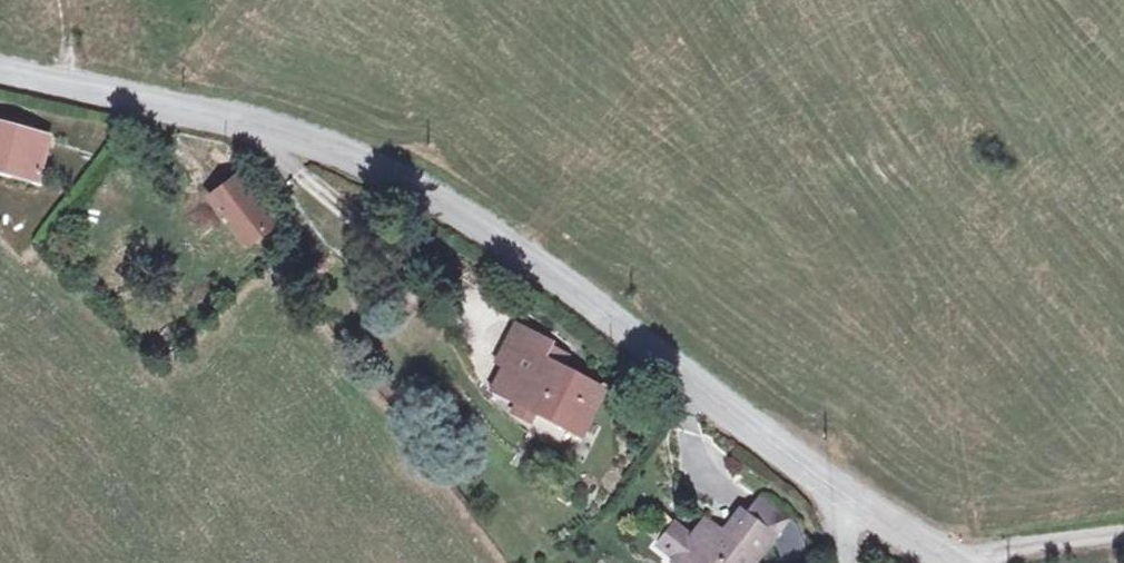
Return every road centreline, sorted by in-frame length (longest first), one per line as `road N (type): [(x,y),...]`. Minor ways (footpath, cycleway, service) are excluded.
road 1 (secondary): [(857,498),(771,444),(546,268),(393,178),(299,137),(0,73)]
road 2 (residential): [(975,562),(1123,537)]

